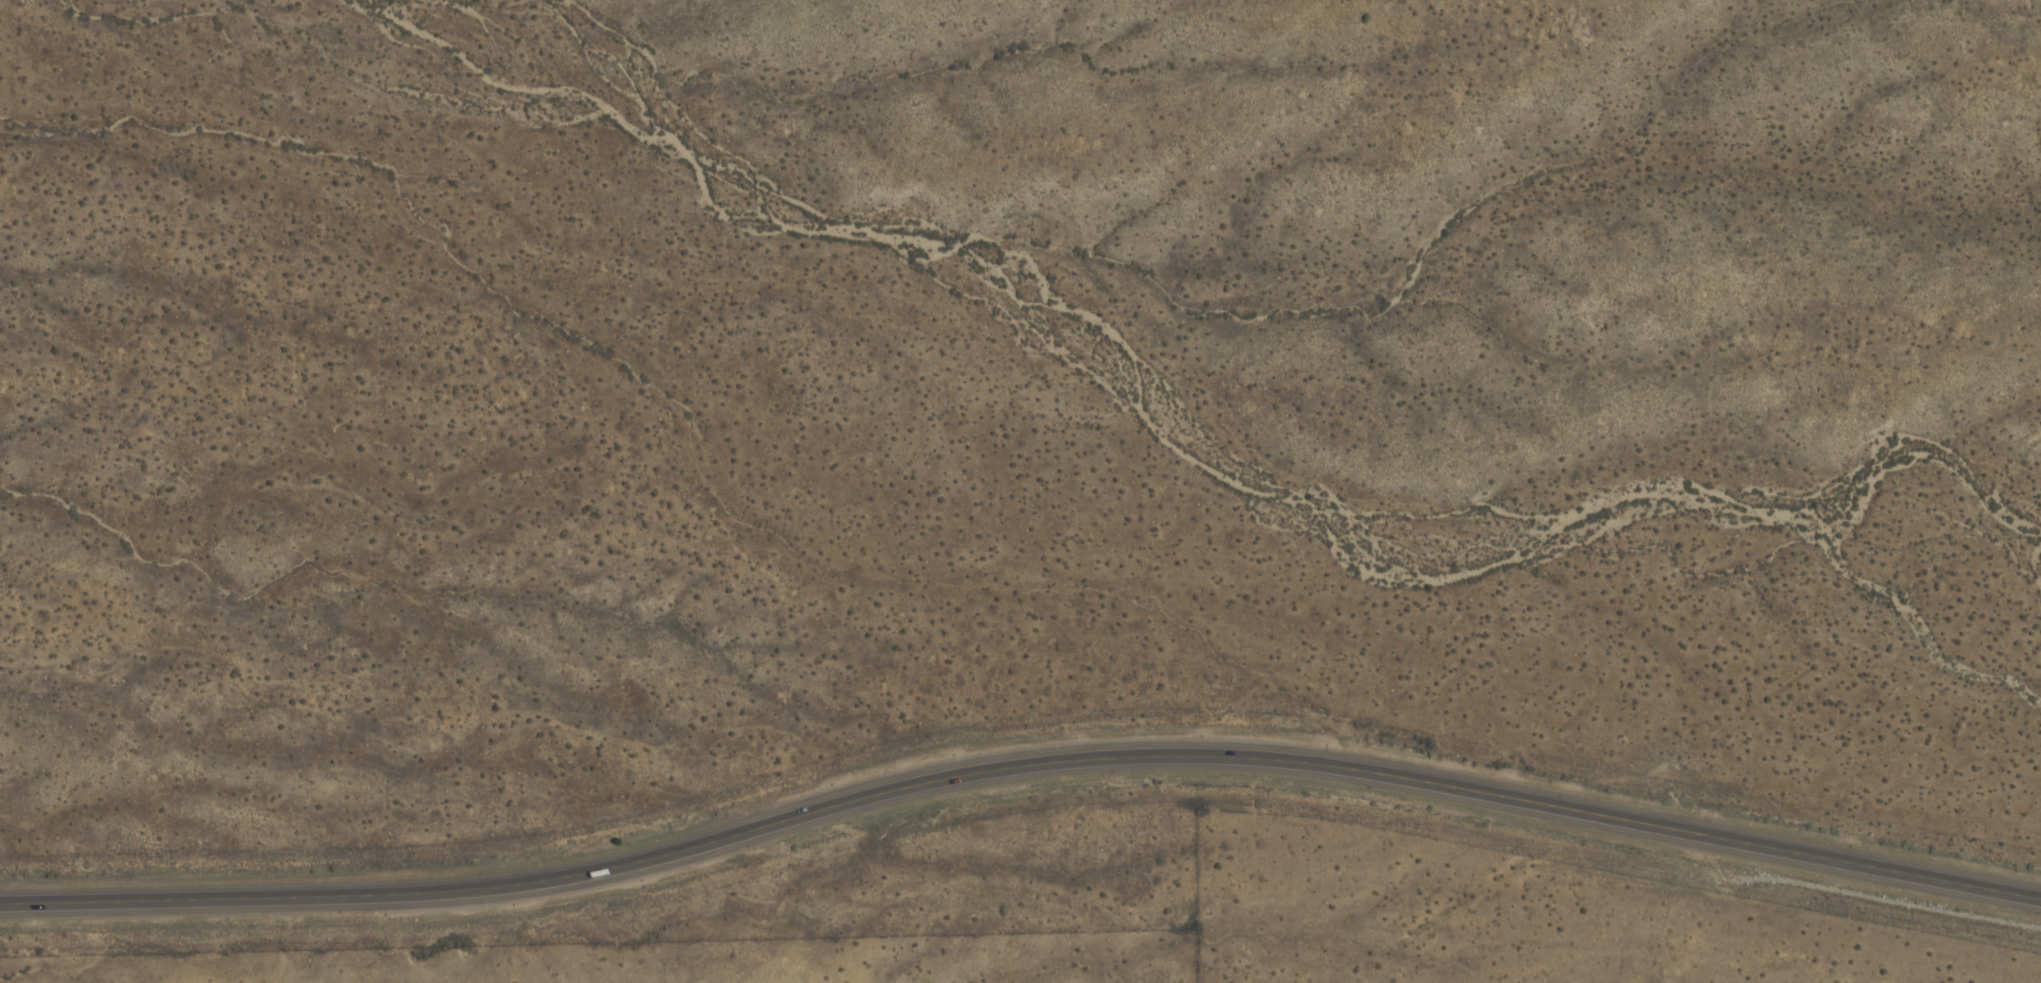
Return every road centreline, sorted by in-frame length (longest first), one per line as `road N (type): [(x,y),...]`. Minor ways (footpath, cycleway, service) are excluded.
road 1 (primary): [(0,902),(516,884),(663,855),(932,781),(1161,756),(1351,769),(2040,900)]

